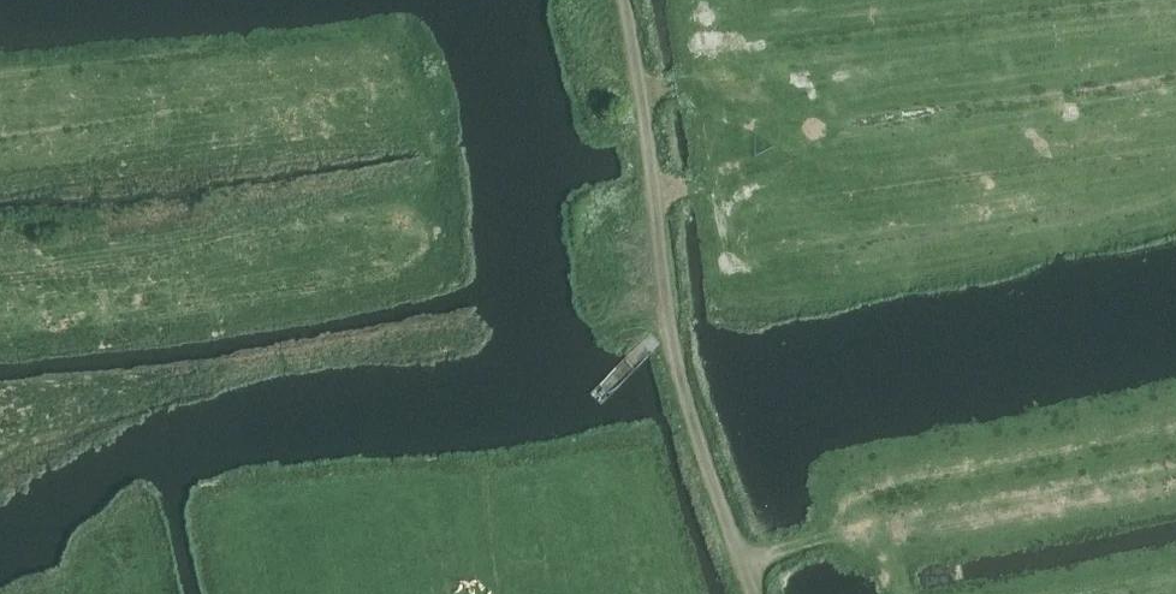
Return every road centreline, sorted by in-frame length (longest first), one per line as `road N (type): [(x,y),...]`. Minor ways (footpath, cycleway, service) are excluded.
road 1 (track): [(623,0),(682,378),(754,593)]

